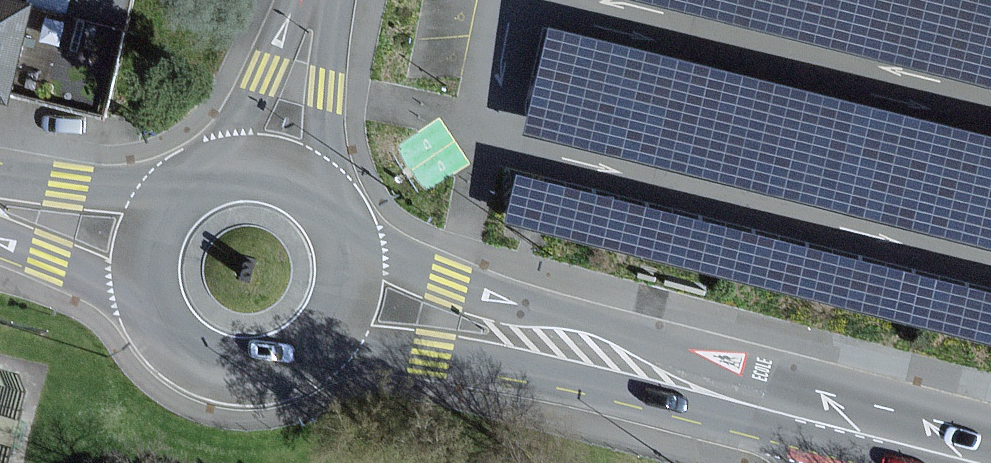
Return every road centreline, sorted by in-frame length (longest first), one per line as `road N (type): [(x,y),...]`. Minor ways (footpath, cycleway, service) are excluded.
road 1 (primary): [(315,356),(429,354),(754,407)]
road 2 (primary): [(754,407),(604,329),(383,256),(348,234)]
road 3 (residential): [(318,2),(204,177)]
road 4 (residential): [(326,200),(318,2)]
road 5 (primary): [(150,311),(174,348),(211,372),(276,376),(315,356)]
road 6 (primary): [(182,191),(0,180)]
road 7 (primary): [(0,237),(150,311)]
road 8 (primary): [(975,462),(839,429)]
road 9 (primary): [(315,356),(352,301),(348,234)]
road 10 (primary): [(326,200),(269,169),(204,177)]
road 11 (primary): [(182,191),(147,246),(150,311)]

